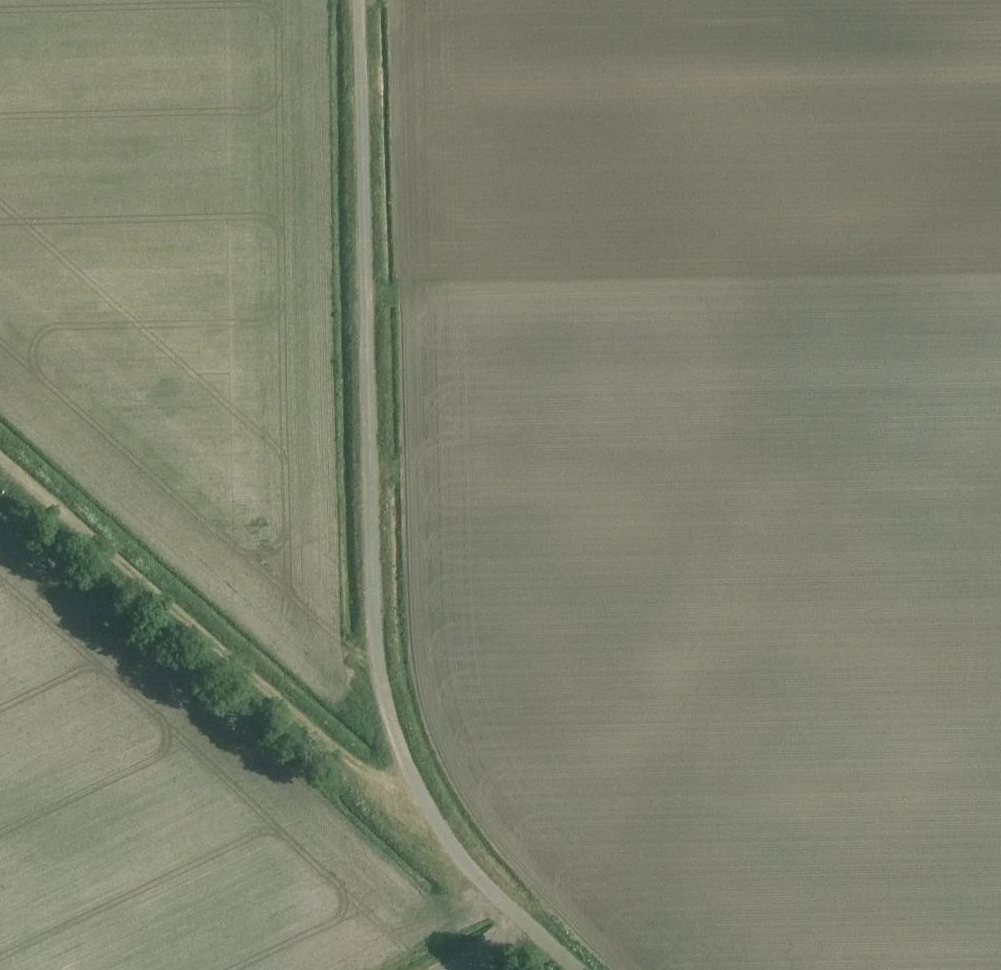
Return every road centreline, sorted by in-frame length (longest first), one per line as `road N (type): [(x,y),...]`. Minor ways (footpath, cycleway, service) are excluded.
road 1 (unclassified): [(581,969),(443,848),(395,723),(368,585),(356,0)]
road 2 (track): [(420,788),(387,805),(0,471)]

